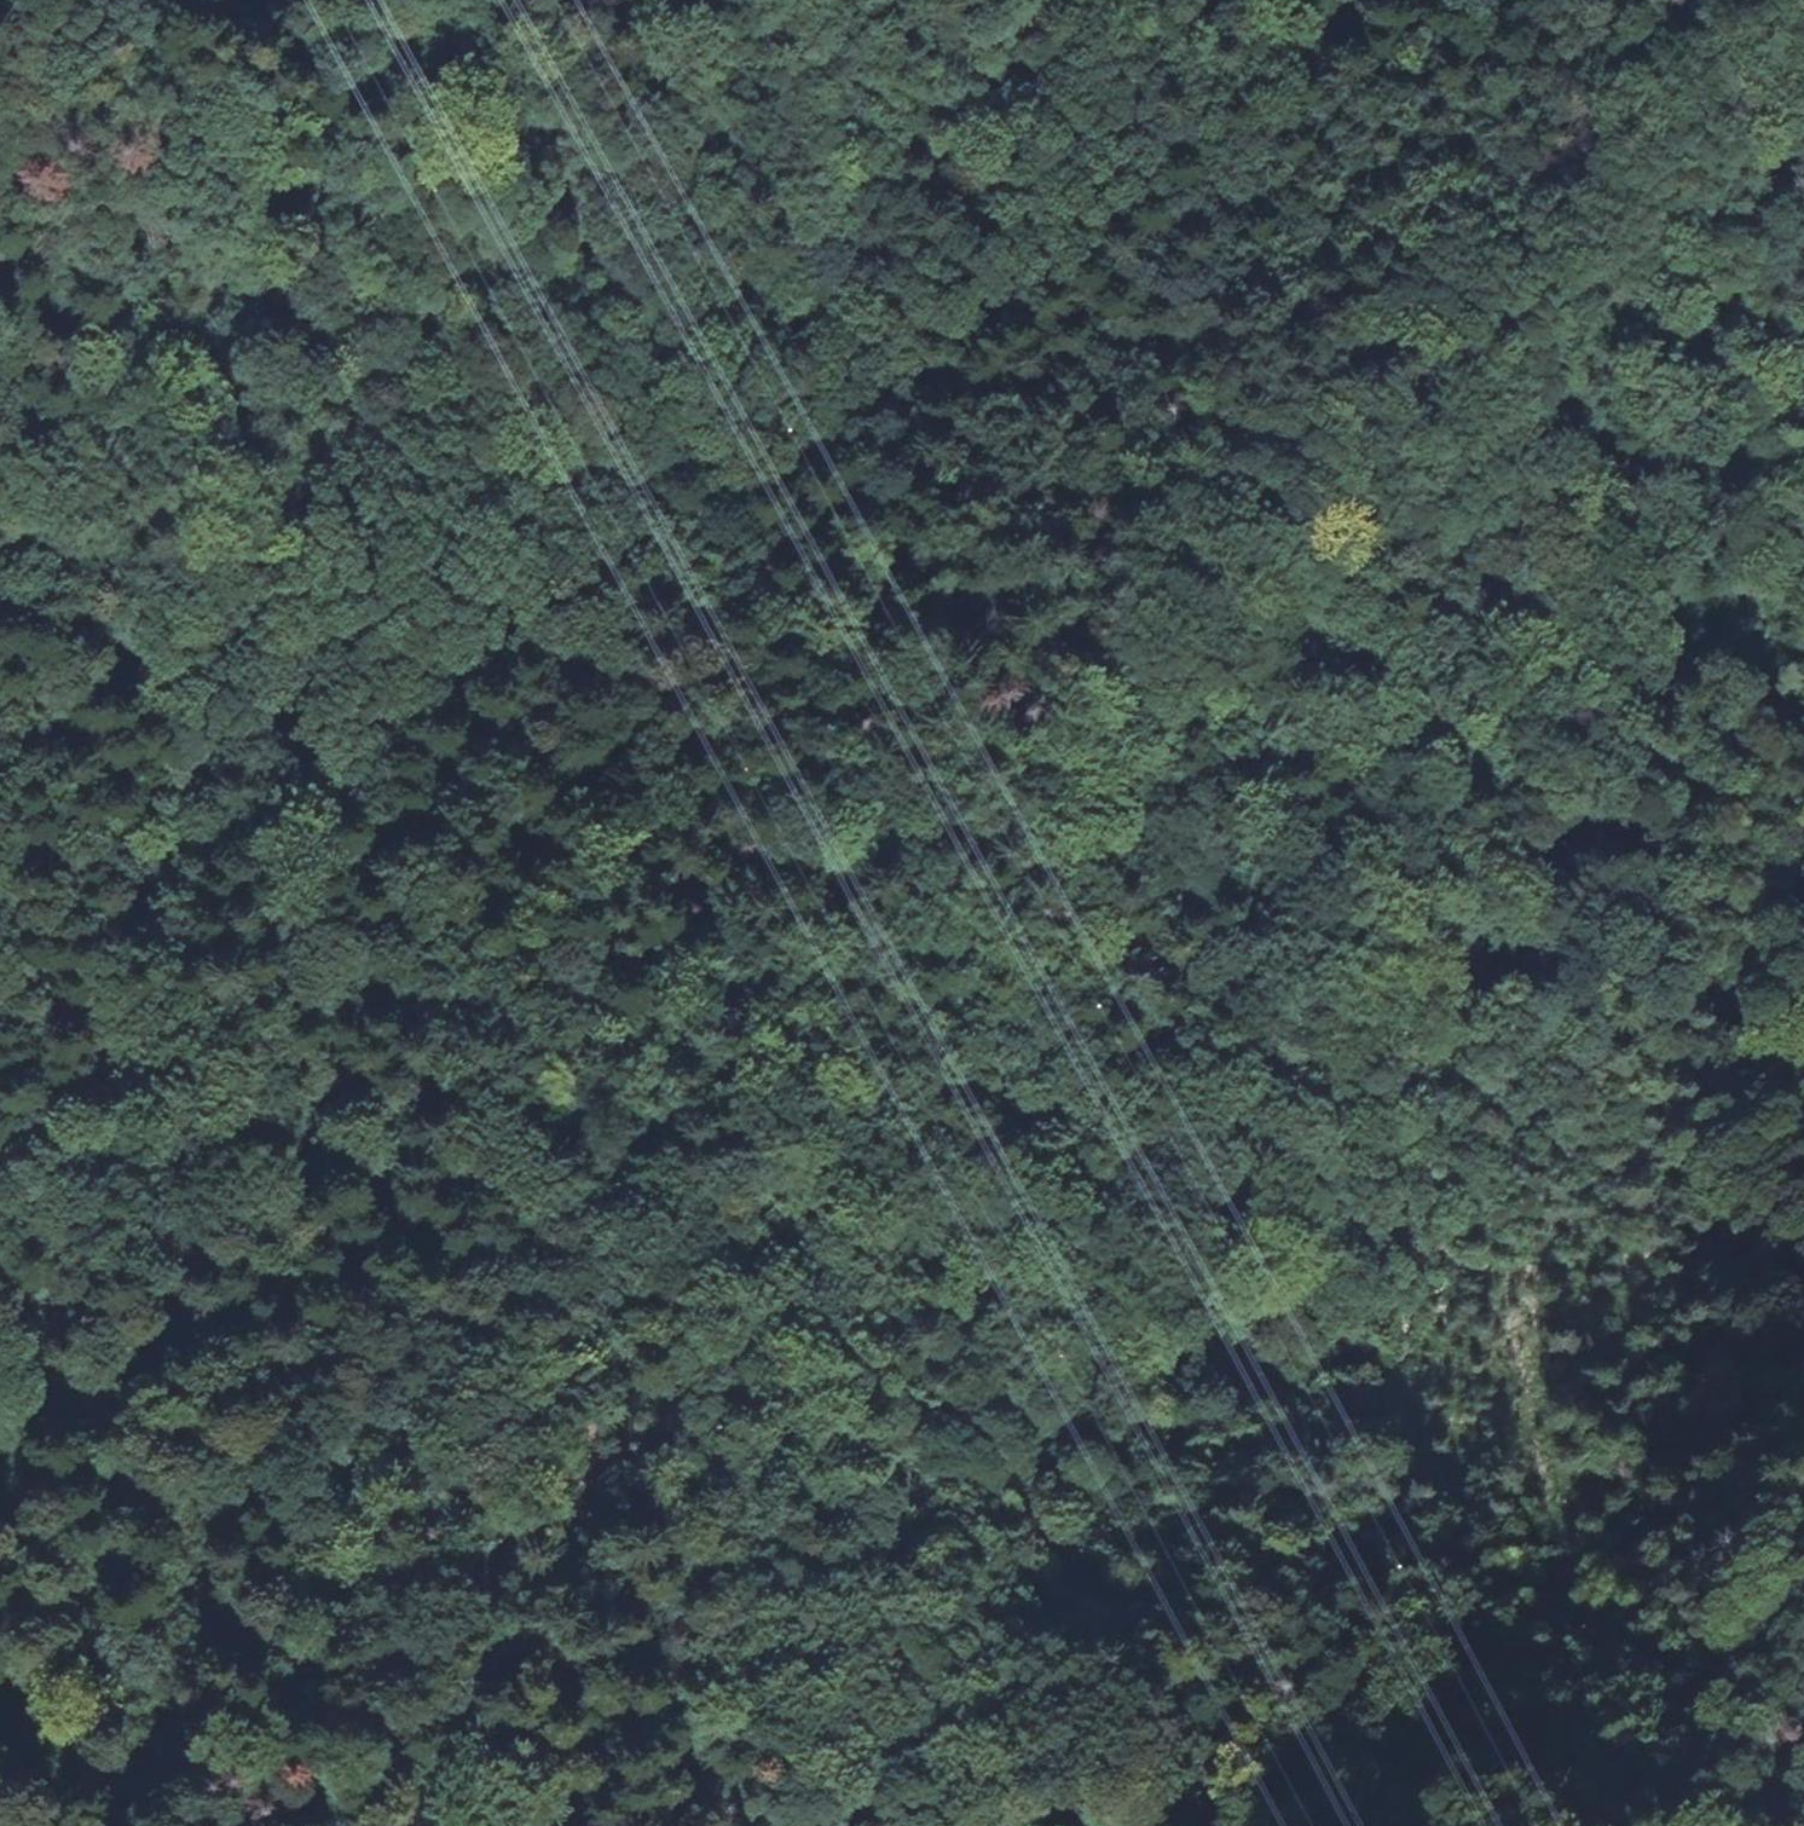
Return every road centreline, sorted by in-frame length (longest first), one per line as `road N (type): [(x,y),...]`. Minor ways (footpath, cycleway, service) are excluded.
road 1 (track): [(0,1498),(84,1446),(117,1398),(185,1332),(252,1290),(342,1265),(370,1243)]

